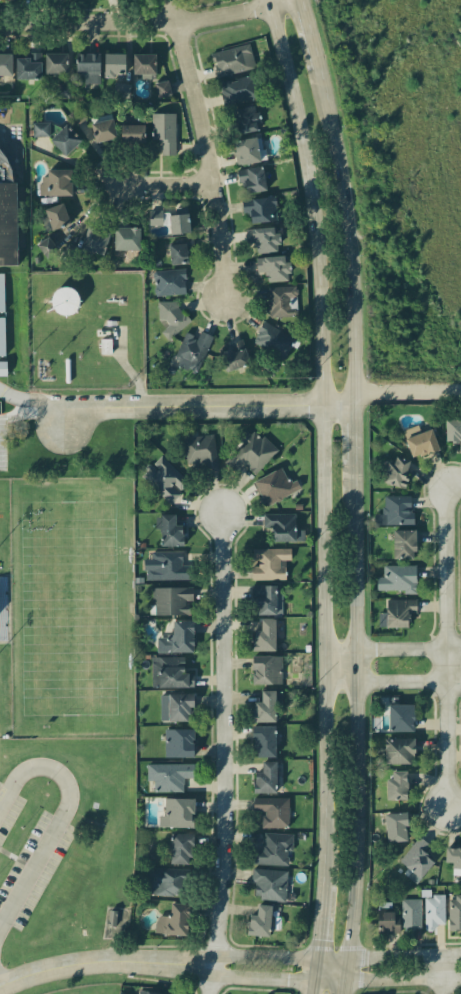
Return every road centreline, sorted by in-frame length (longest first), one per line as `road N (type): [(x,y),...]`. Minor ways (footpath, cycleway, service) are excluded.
road 1 (secondary): [(345,993),(360,810),(355,301),(332,121),(300,0)]
road 2 (secondary): [(270,0),(311,182),(322,285),(329,865),(315,993)]
road 3 (residential): [(211,993),(229,851),(223,515)]
road 4 (residential): [(450,496),(448,784),(459,802)]
road 5 (residential): [(176,0),(225,247),(227,300)]
road 6 (residential): [(359,402),(94,407),(63,421)]
road 7 (residential): [(0,23),(211,21),(296,0)]
road 8 (tertiary): [(215,965),(95,959),(0,986)]
road 9 (tertiary): [(351,960),(228,957),(215,965)]
road 10 (tertiary): [(215,965),(226,977),(347,982)]
road 11 (residential): [(328,683),(460,684)]
road 12 (residential): [(460,647),(328,647)]

